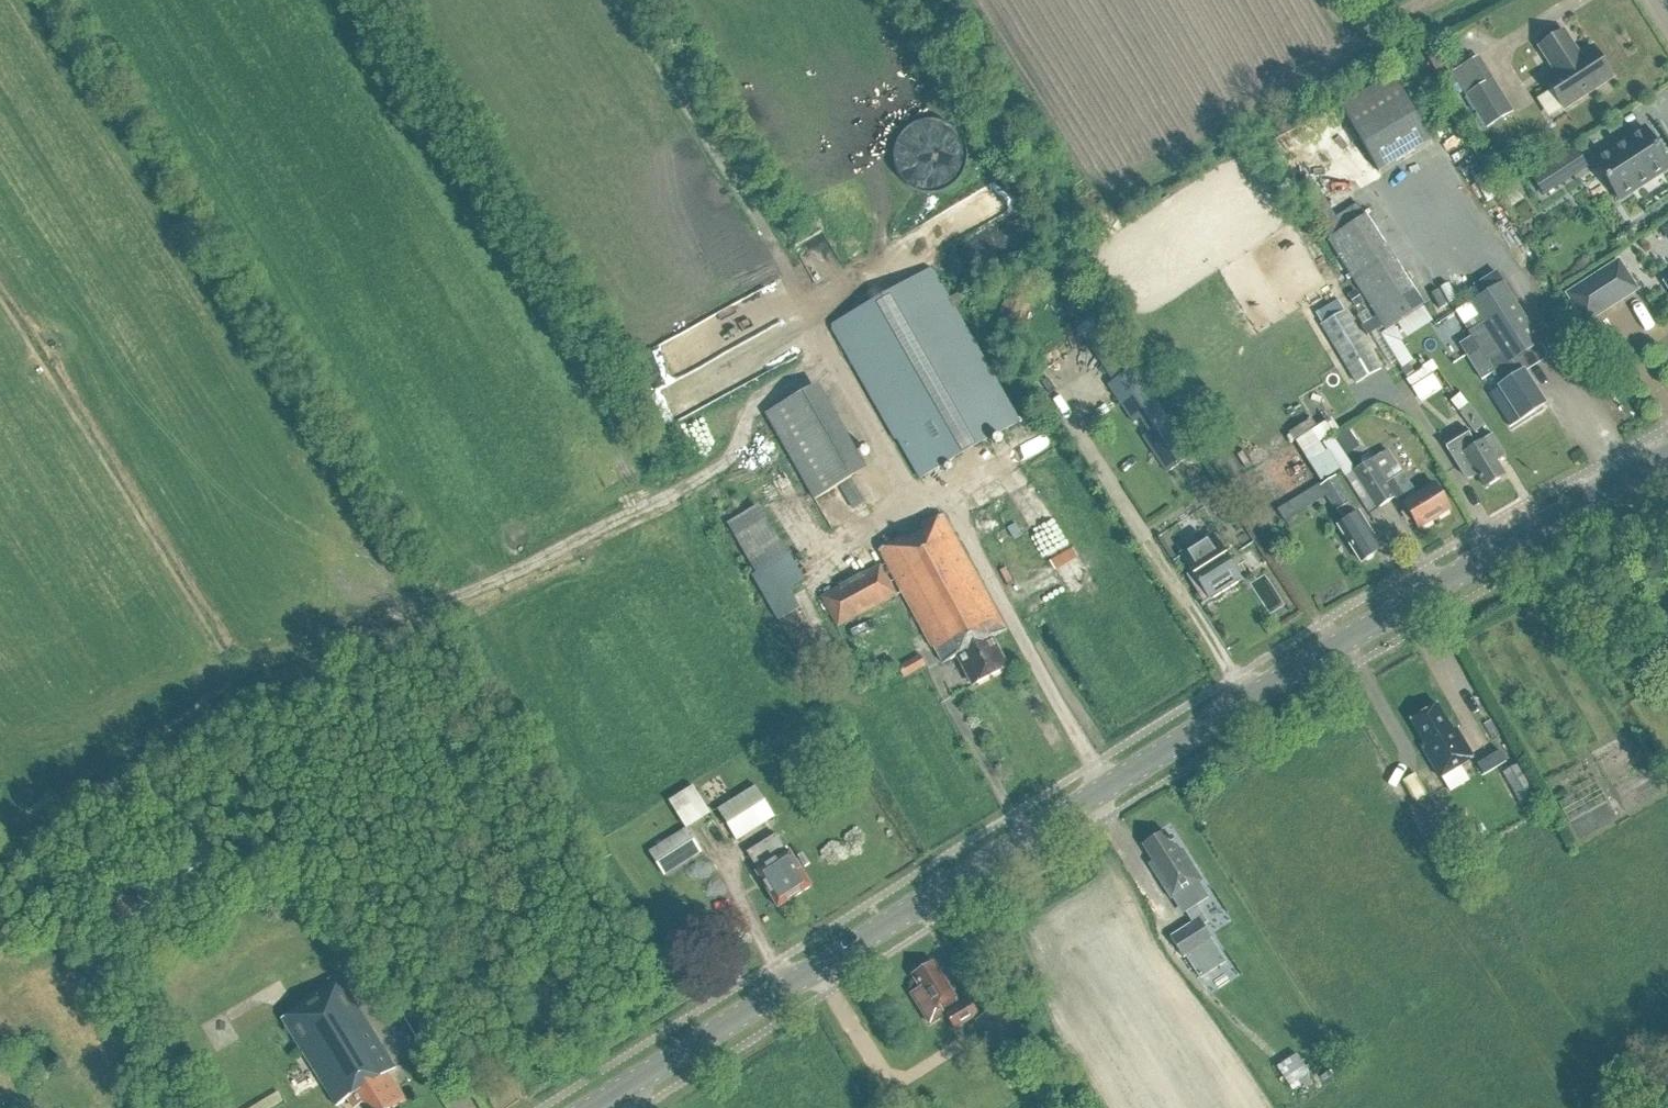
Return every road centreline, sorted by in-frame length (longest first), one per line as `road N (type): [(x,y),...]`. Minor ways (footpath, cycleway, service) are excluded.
road 1 (primary): [(593,1107),(1389,615),(1667,459)]

